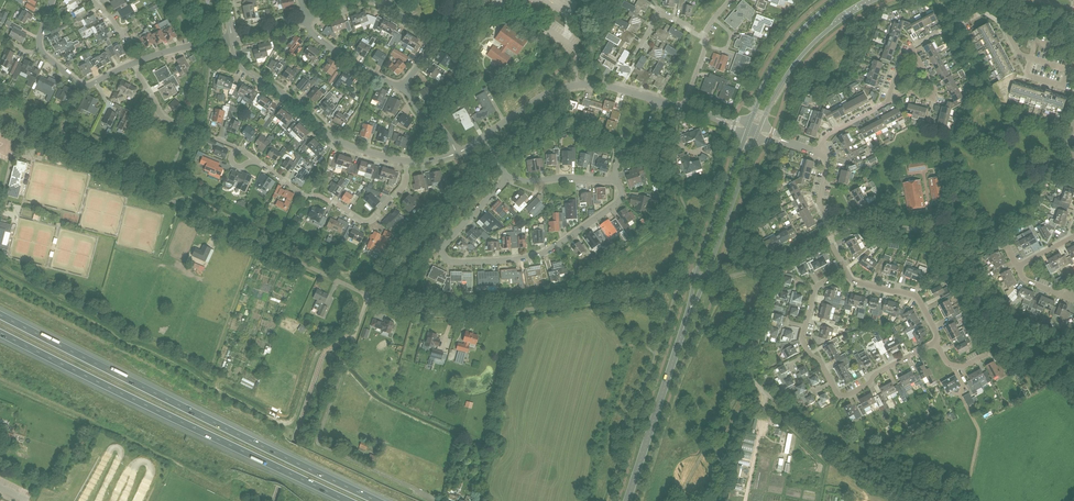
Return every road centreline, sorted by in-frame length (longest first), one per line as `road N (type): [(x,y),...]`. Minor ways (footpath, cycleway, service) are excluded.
road 1 (motorway): [(378,500),(0,315)]
road 2 (unclassified): [(367,295),(0,117)]
road 3 (motorway): [(0,334),(348,500)]
road 4 (unclassified): [(367,295),(445,315),(599,301),(696,274)]
road 5 (residential): [(617,178),(618,200),(548,251),(449,262),(444,242),(505,177)]
road 6 (unclassified): [(434,497),(317,443),(367,295)]
road 7 (track): [(756,383),(888,478),(964,492)]
road 8 (residential): [(407,161),(338,140),(245,69),(233,38)]
road 9 (residential): [(407,161),(404,186),(366,222),(302,194),(253,158)]
road 10 (track): [(0,380),(183,466)]
road 11 (tertiary): [(627,500),(688,317)]
road 12 (tertiary): [(758,132),(807,50),(874,0)]
road 13 (tertiary): [(837,0),(788,46),(748,128)]
road 14 (residential): [(1073,71),(1022,56),(984,12),(944,32)]
road 15 (tertiary): [(748,128),(696,274)]
road 16 (tertiary): [(706,277),(758,132)]
road 17 (residential): [(846,271),(819,203),(829,160),(819,152)]
road 18 (residential): [(936,344),(915,295),(855,282),(846,271)]
road 19 (residential): [(936,344),(846,396),(832,383)]
road 20 (residential): [(406,86),(331,48),(307,18)]
road 21 (unclassified): [(756,383),(726,293),(706,277)]

